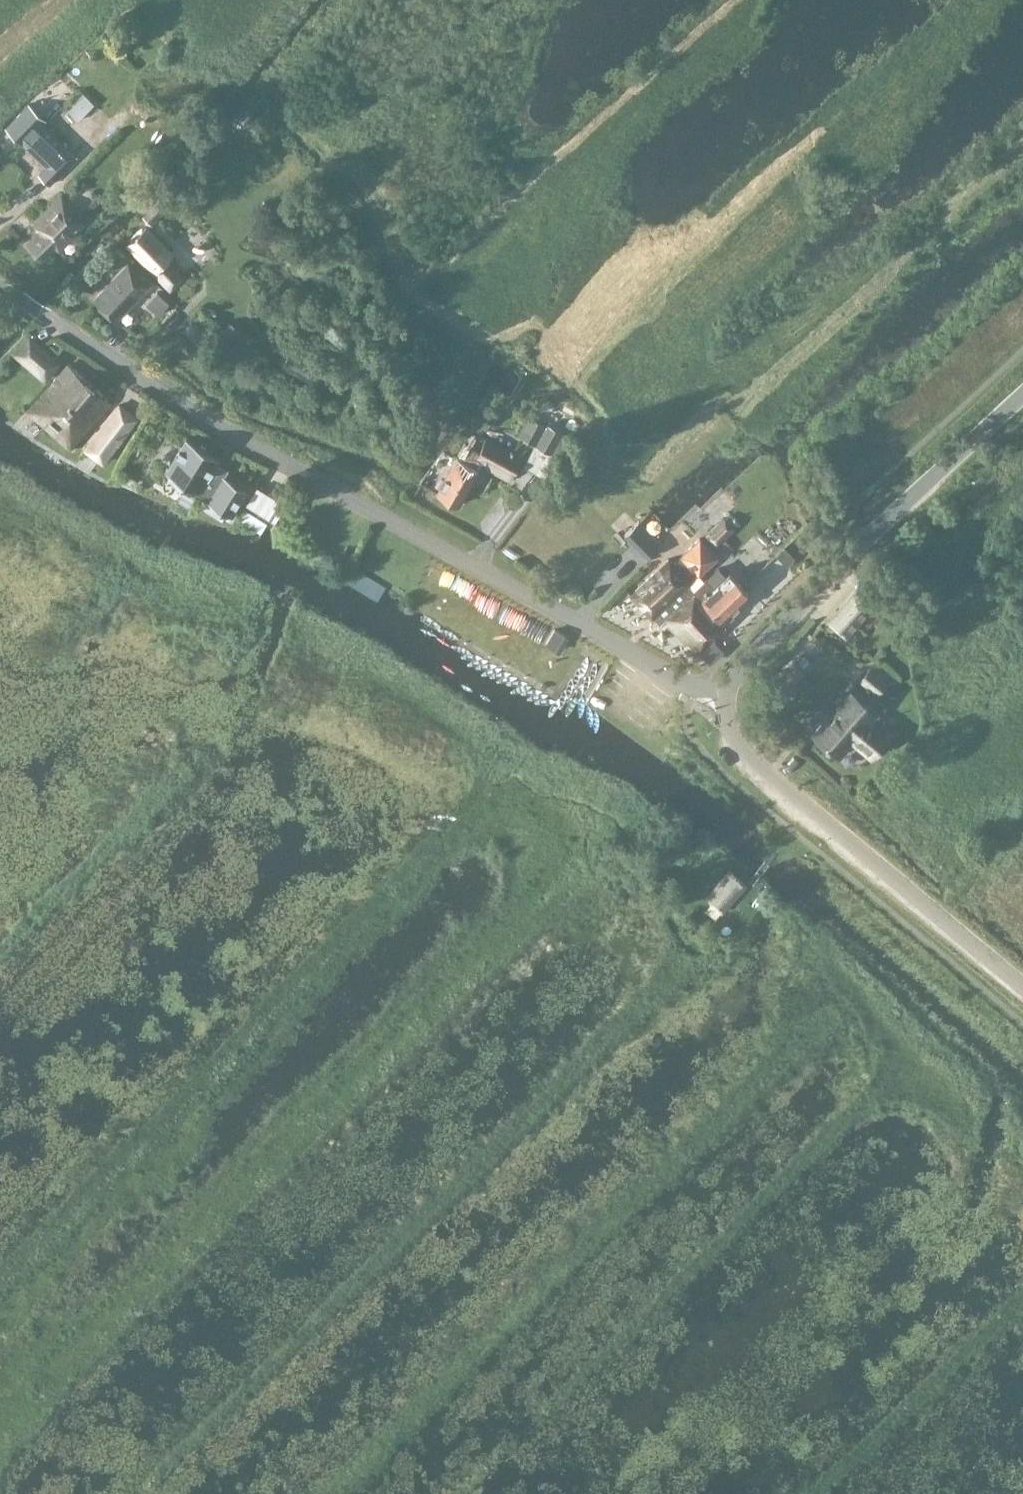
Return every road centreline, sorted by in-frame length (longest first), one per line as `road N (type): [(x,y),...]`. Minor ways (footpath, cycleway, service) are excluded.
road 1 (tertiary): [(726,693),(675,679),(228,434),(0,286)]
road 2 (tertiary): [(1022,989),(745,751),(727,718),(726,693)]
road 3 (tertiary): [(726,693),(777,627),(1022,392)]

